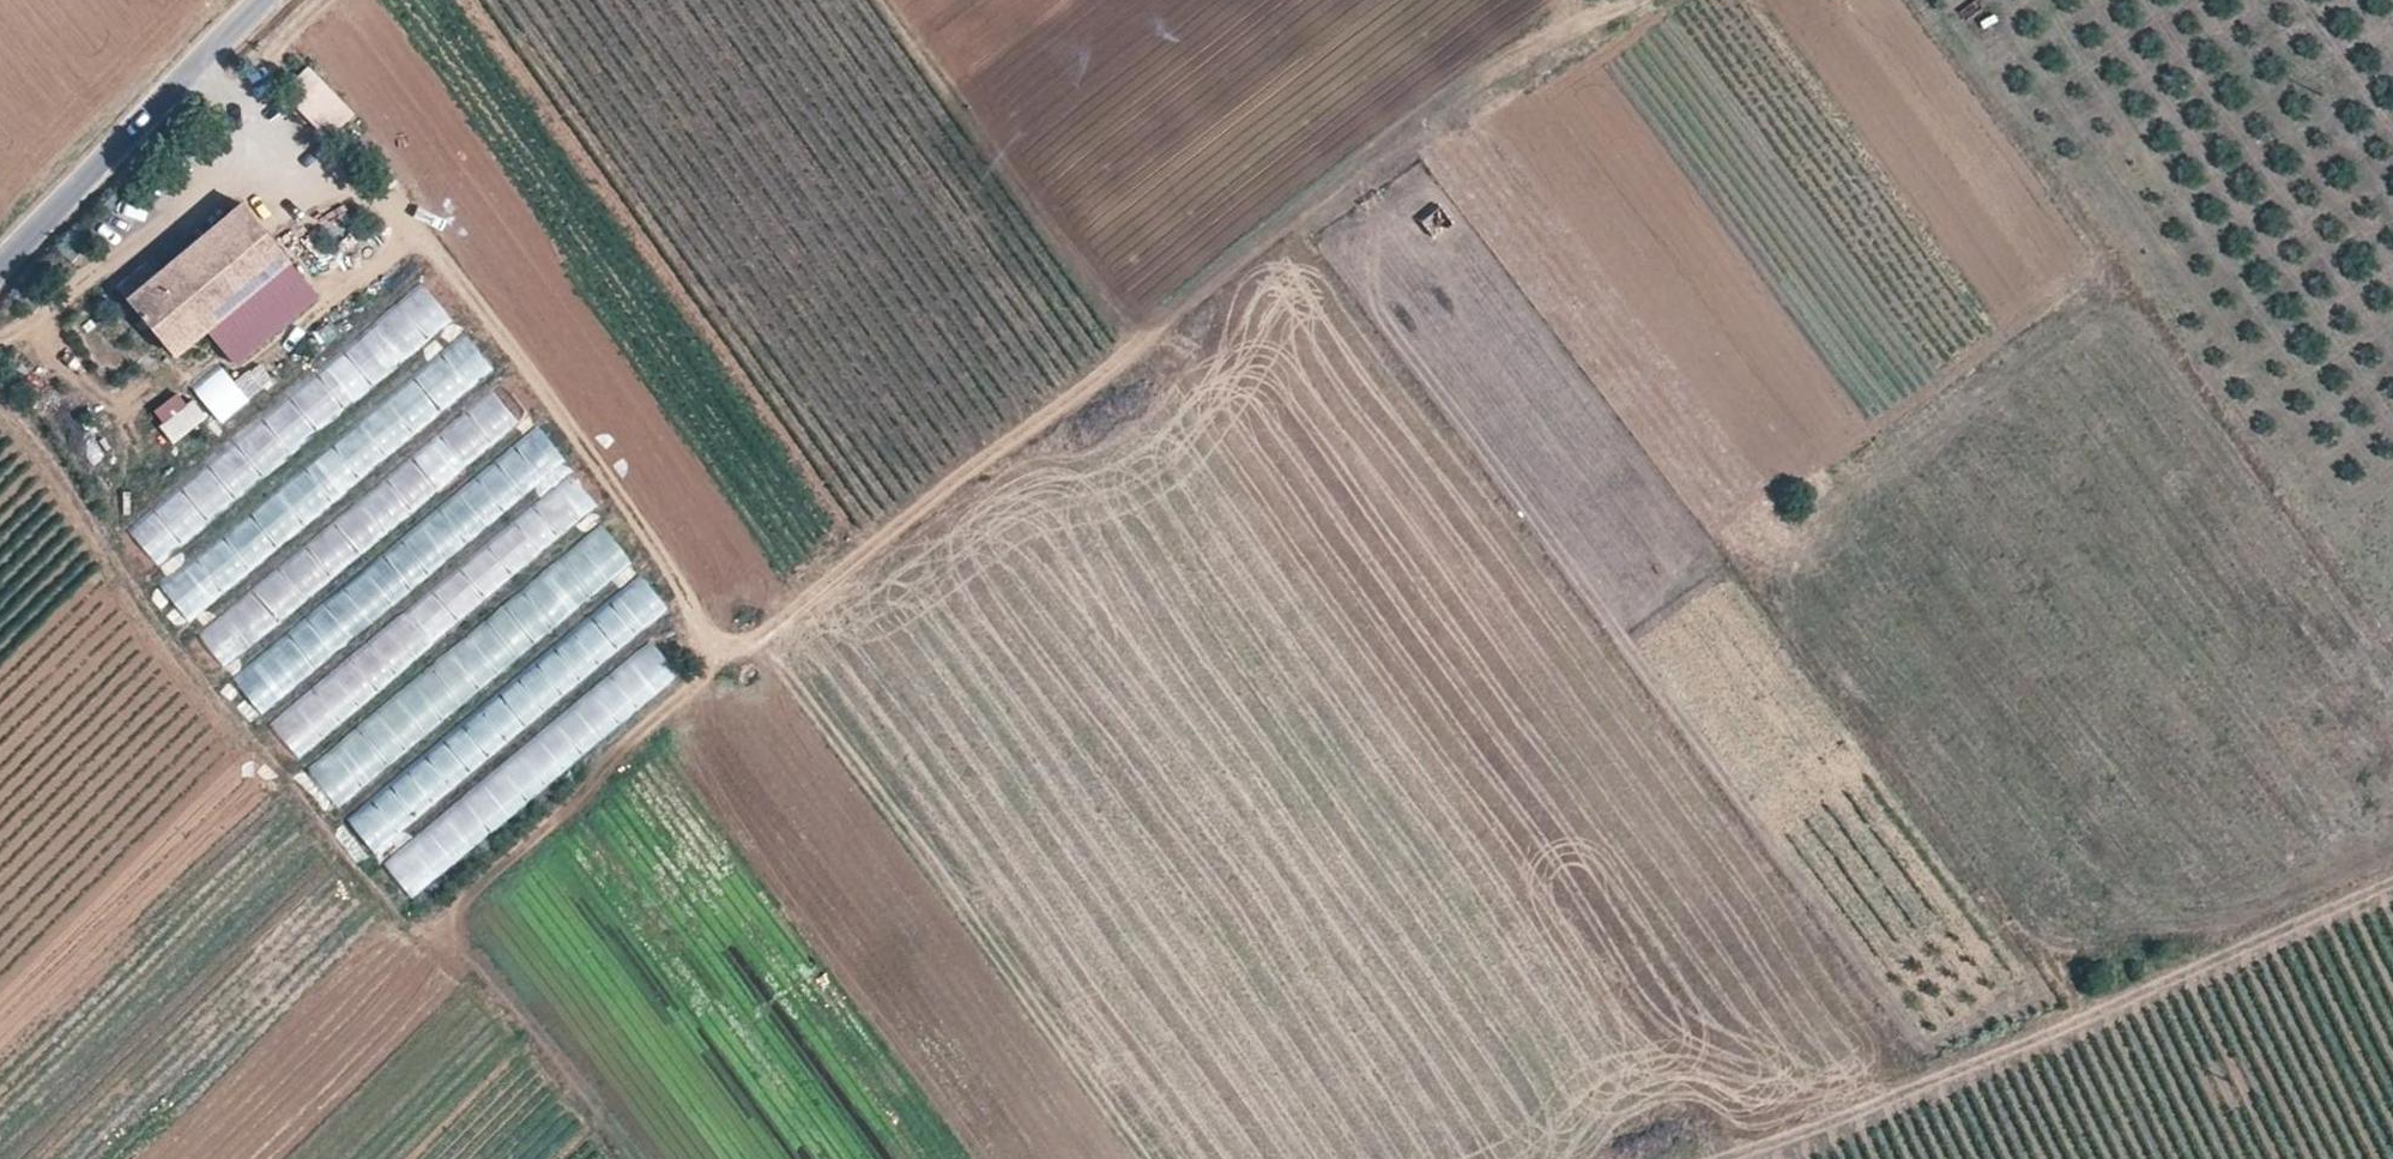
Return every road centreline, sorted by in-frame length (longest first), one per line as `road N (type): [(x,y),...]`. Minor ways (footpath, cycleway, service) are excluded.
road 1 (unclassified): [(0,266),(262,0)]

